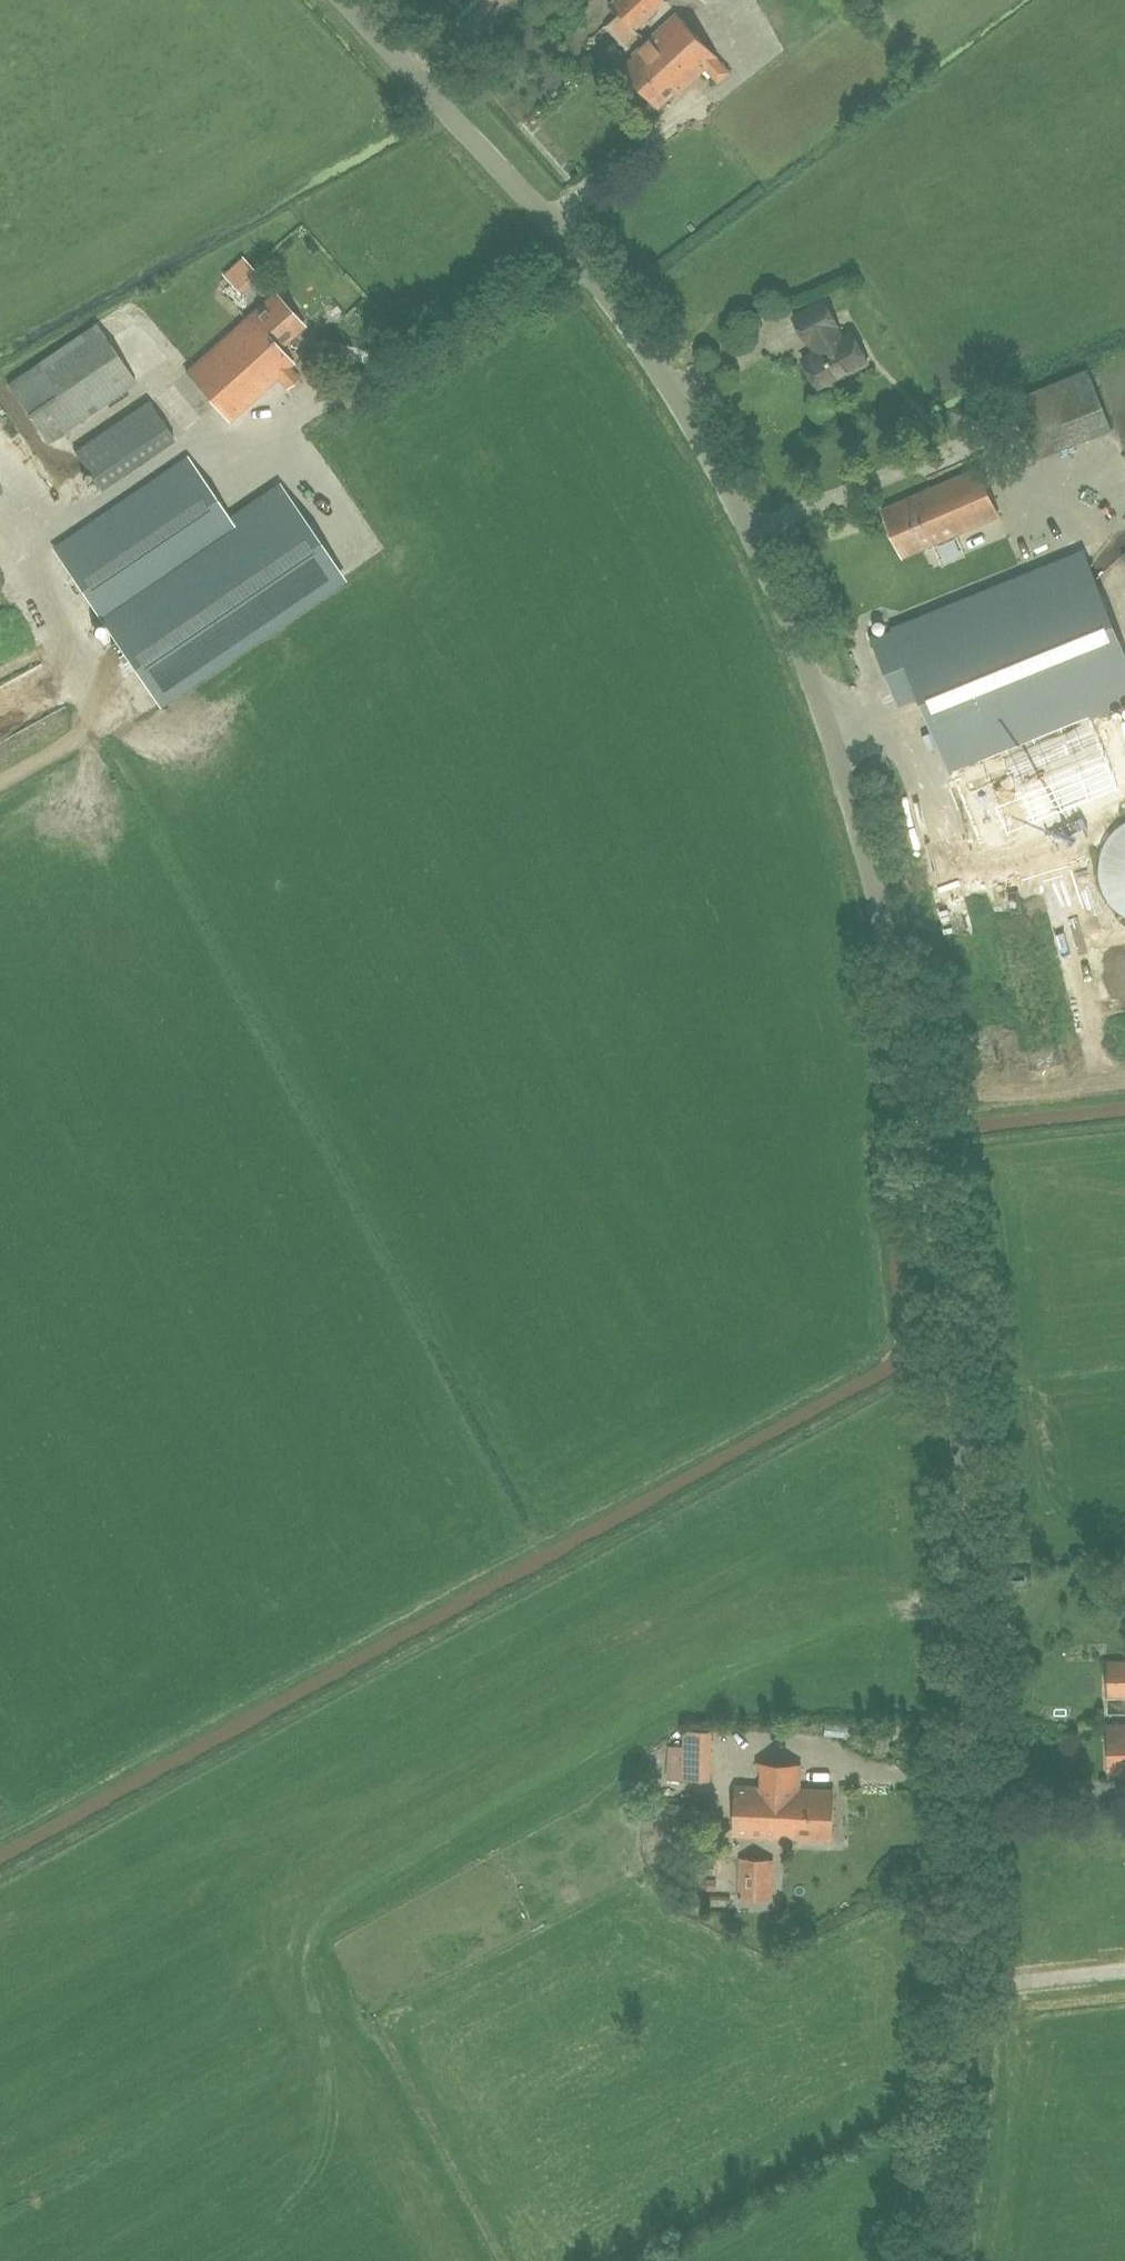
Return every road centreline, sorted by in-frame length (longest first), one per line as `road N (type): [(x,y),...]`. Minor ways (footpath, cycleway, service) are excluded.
road 1 (unclassified): [(931,2260),(988,1827),(984,1680),(960,1354),(911,1010),(875,861),(841,748),(763,554),(714,457),(582,266),(348,0)]

